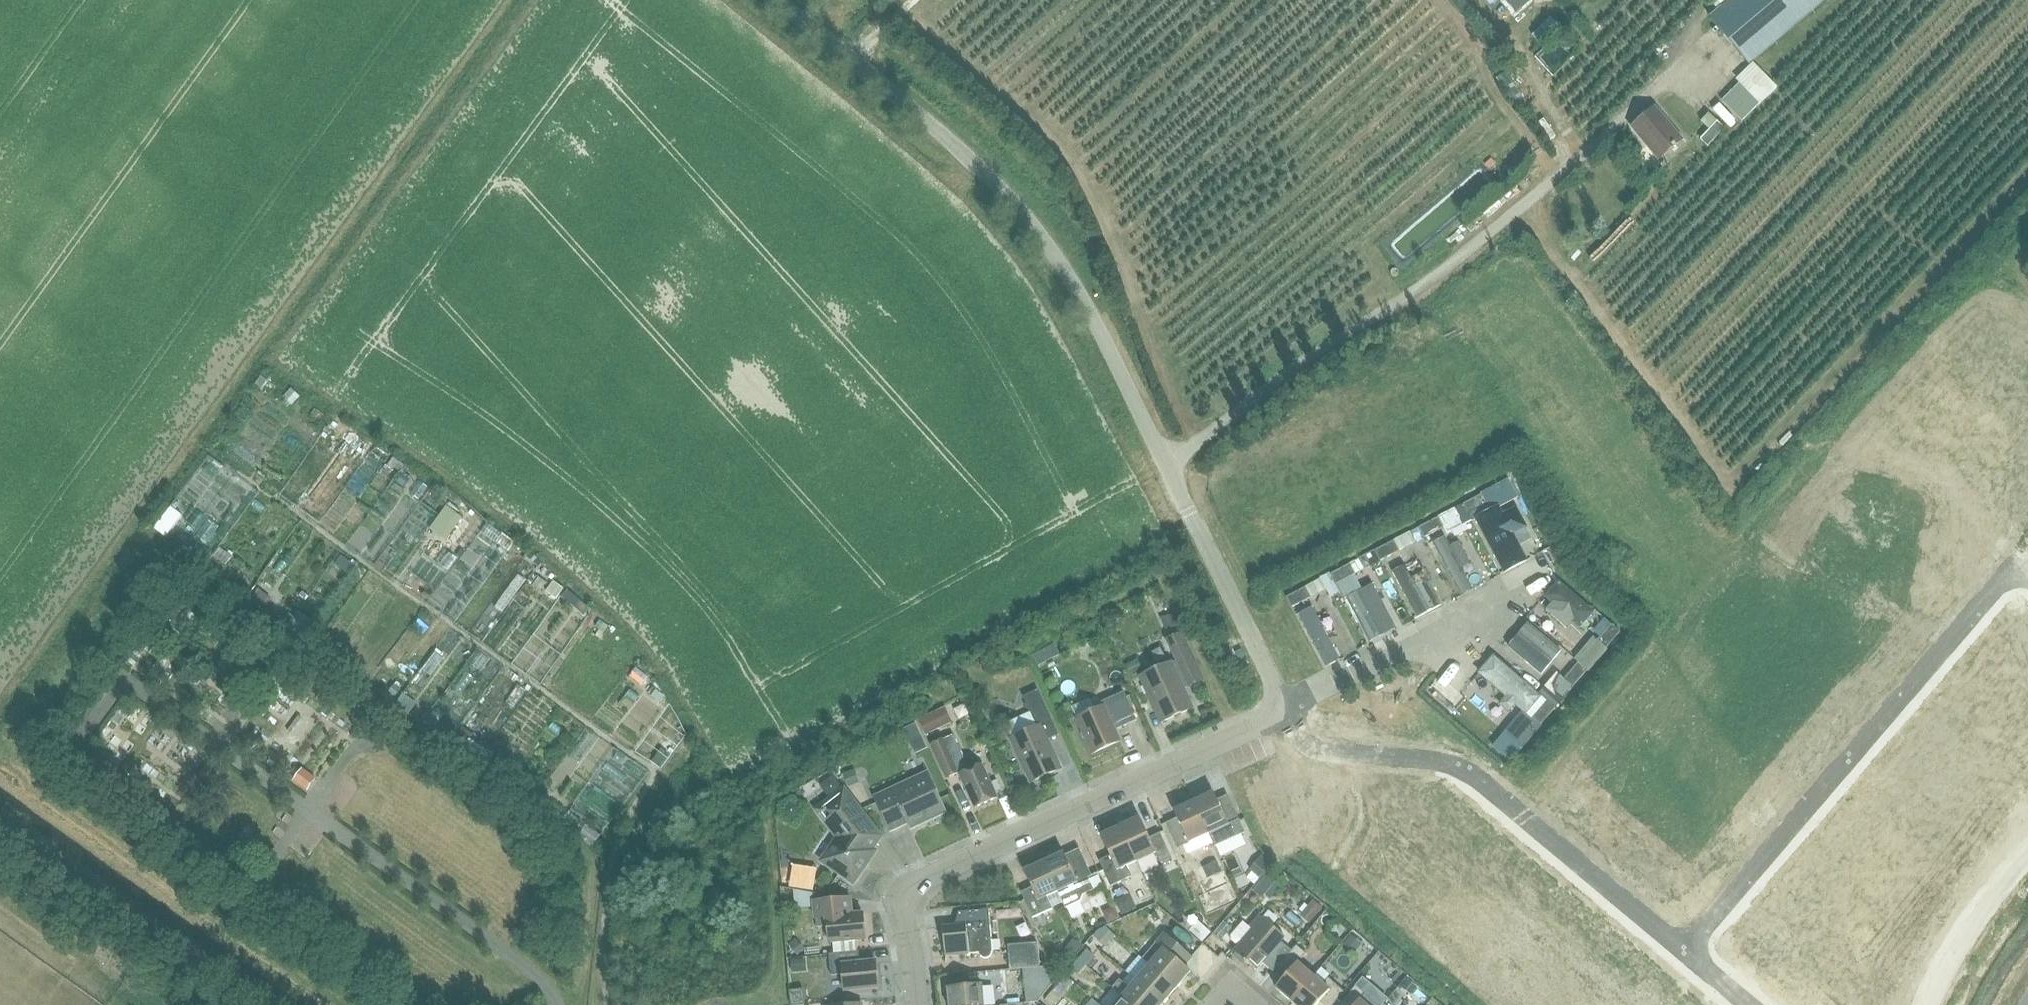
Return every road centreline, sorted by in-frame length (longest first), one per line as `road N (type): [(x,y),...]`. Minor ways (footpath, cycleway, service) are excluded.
road 1 (residential): [(916,1004),(909,904),(928,877),(1283,710)]
road 2 (residential): [(2027,579),(1995,588),(1682,951)]
road 3 (residential): [(1682,951),(1458,769),(1314,746),(1283,710)]
road 4 (unclassified): [(1093,318),(1043,234),(979,167),(781,0)]
road 5 (residential): [(1524,210),(1417,295),(1165,463)]
road 6 (track): [(1730,484),(1524,210)]
road 7 (residential): [(1283,710),(1550,572)]
road 8 (residential): [(1283,710),(1165,463)]
road 9 (residential): [(556,1004),(537,972),(353,842)]
road 10 (residential): [(2027,861),(1947,968),(1932,1004)]
road 11 (residential): [(1165,463),(1093,318)]

